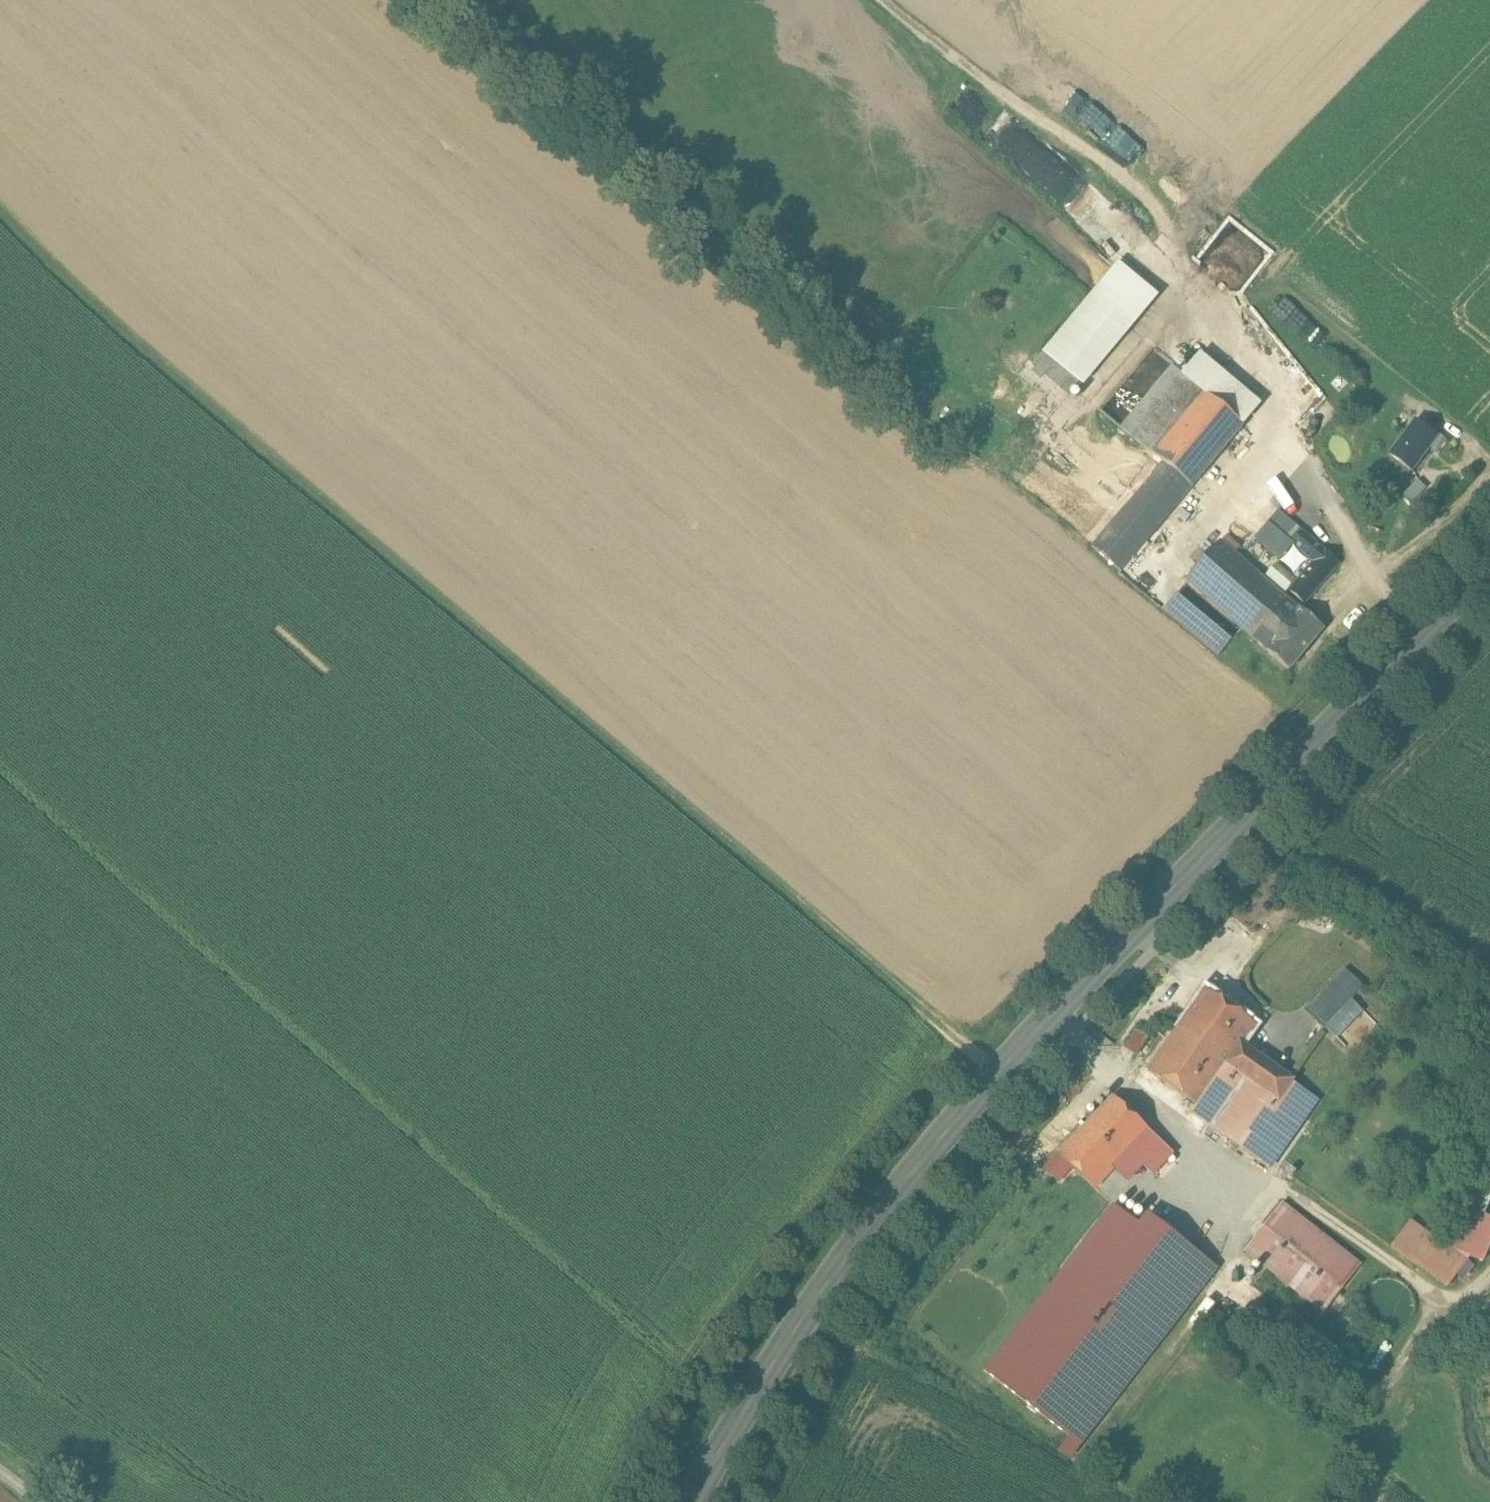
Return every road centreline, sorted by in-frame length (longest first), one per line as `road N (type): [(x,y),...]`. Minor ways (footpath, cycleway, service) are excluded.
road 1 (track): [(997,1072),(533,671),(148,354),(0,216)]
road 2 (primary): [(1489,567),(1048,1020),(904,1180),(776,1358),(697,1501)]

